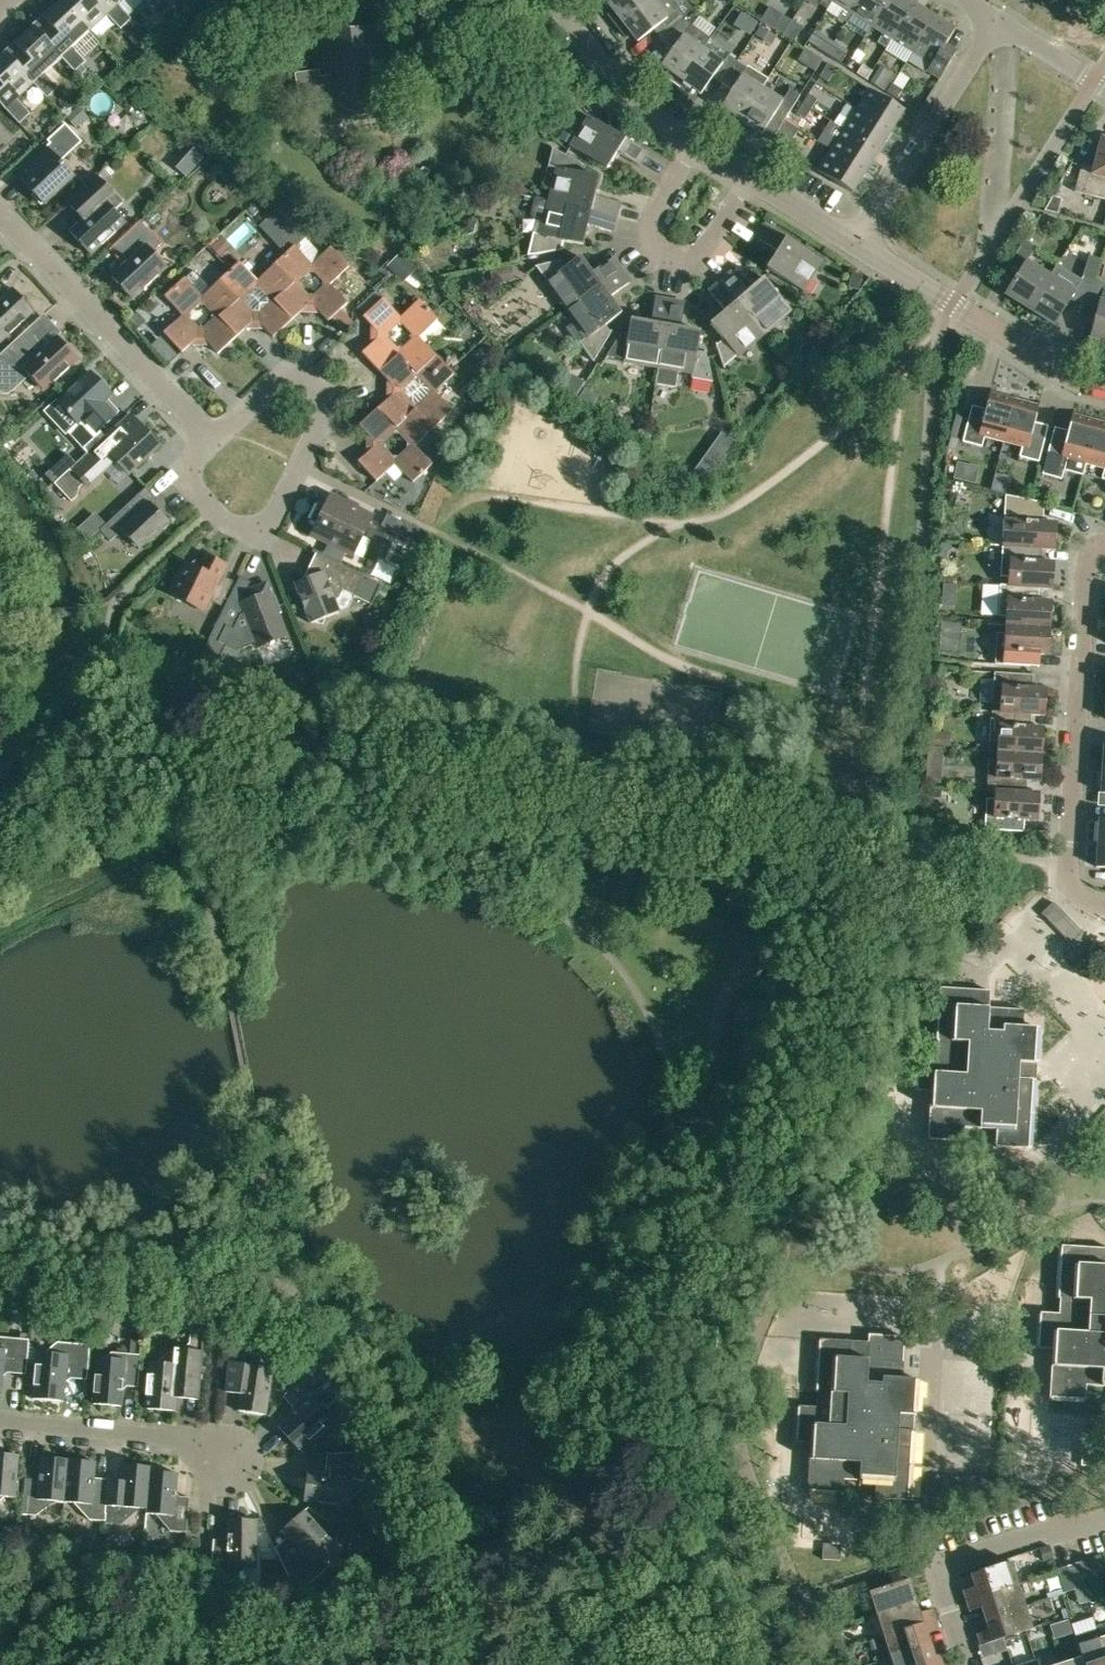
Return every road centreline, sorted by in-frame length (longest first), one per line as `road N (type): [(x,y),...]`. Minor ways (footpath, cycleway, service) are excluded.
road 1 (residential): [(1104,910),(1072,895),(1065,881),(1085,567),(1104,546)]
road 2 (residential): [(212,510),(242,528),(272,522),(322,421),(318,393),(304,382),(274,384),(211,443)]
road 3 (residential): [(211,443),(0,217)]
road 4 (residential): [(1104,394),(1058,379),(855,244)]
road 5 (residential): [(967,1664),(939,1569),(1104,1512)]
road 6 (residential): [(855,244),(995,25)]
road 7 (residential): [(681,137),(650,220),(663,259),(699,258),(754,184)]
road 8 (residential): [(0,1419),(210,1440),(246,1464)]
road 9 (residential): [(681,137),(609,75),(549,0)]
road 10 (residential): [(1104,89),(995,25)]

